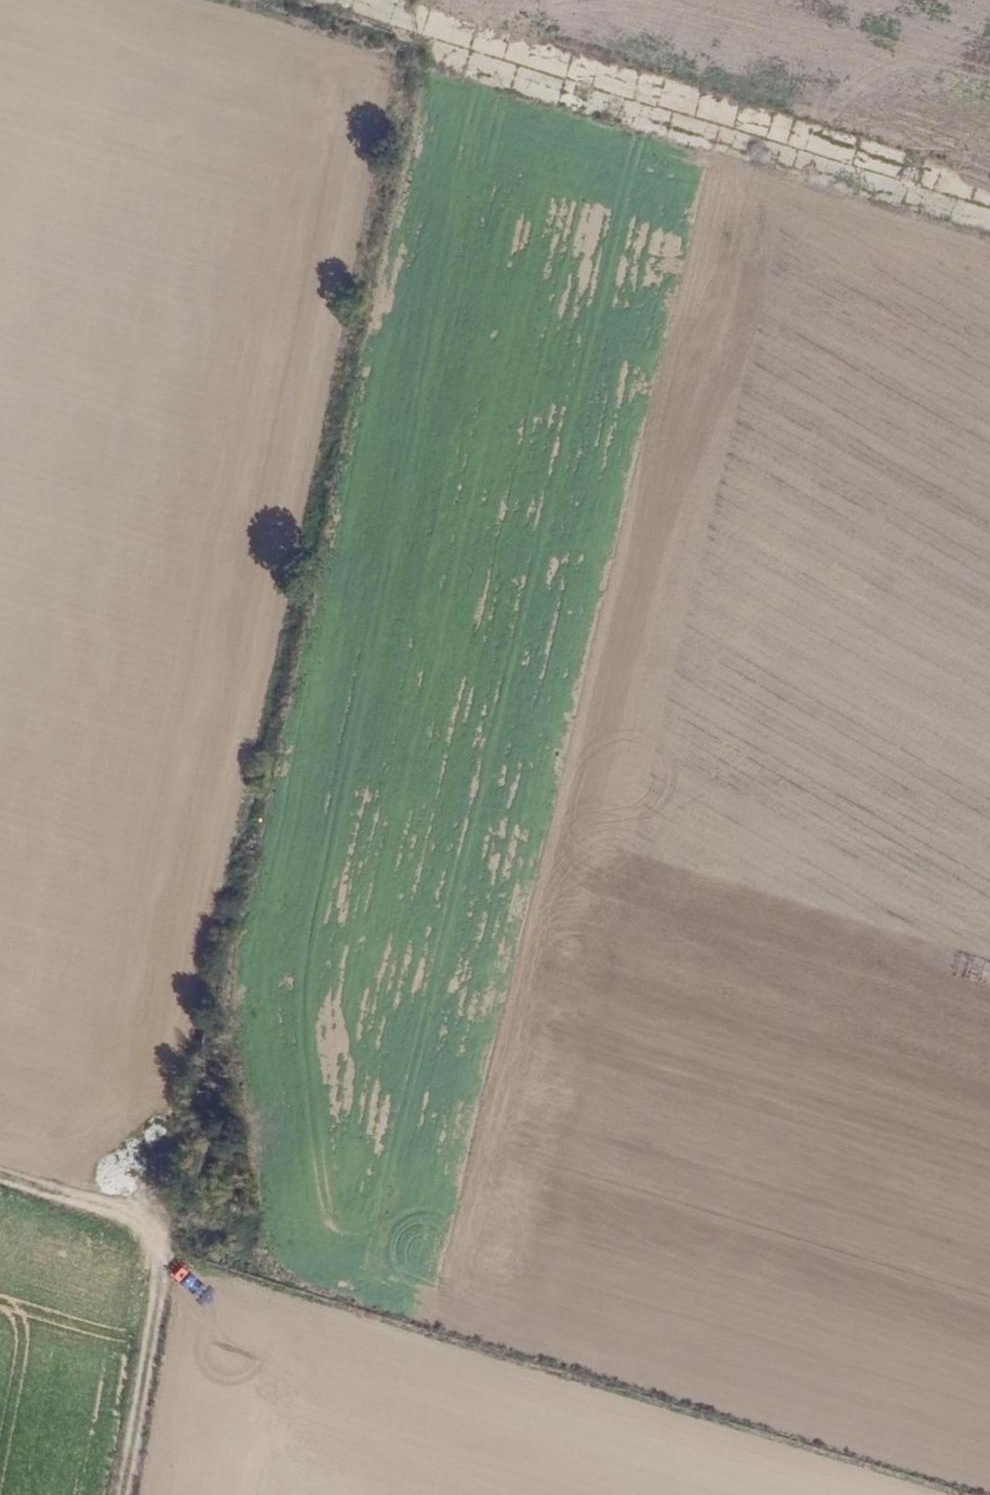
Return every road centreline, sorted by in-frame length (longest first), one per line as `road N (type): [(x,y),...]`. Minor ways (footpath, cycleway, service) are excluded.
road 1 (track): [(308,0),(989,218)]
road 2 (track): [(121,1494),(163,1248),(133,1216),(0,1173)]

